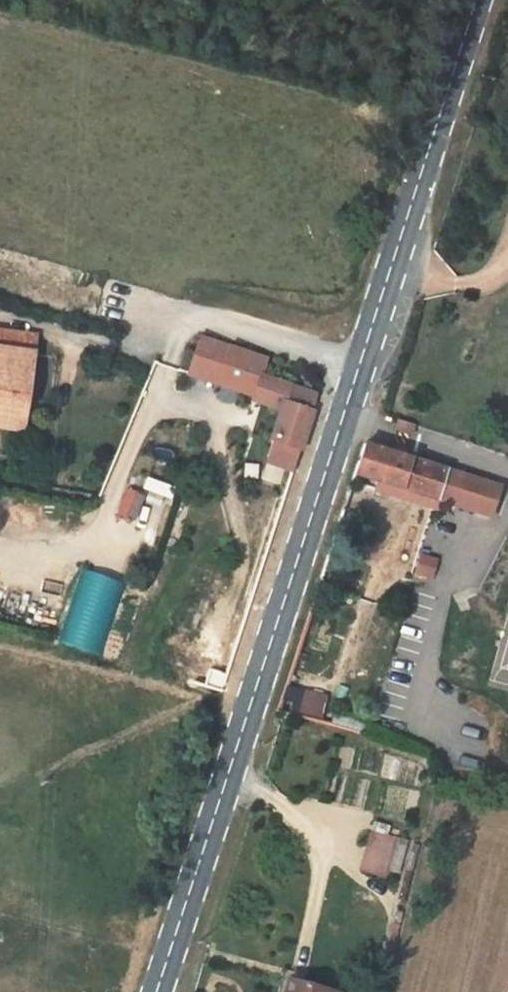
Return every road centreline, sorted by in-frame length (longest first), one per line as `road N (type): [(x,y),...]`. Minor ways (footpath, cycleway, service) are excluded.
road 1 (secondary): [(152,991),(475,0)]

